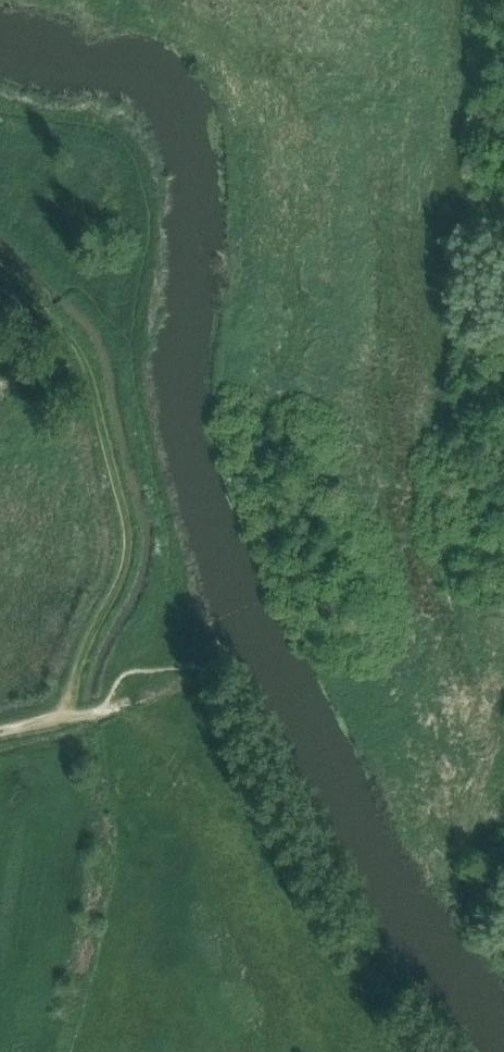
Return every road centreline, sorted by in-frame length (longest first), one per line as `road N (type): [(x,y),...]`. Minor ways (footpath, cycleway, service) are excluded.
road 1 (track): [(66,716),(87,643),(128,560),(126,506),(87,360),(0,269)]
road 2 (track): [(66,716),(202,672)]

